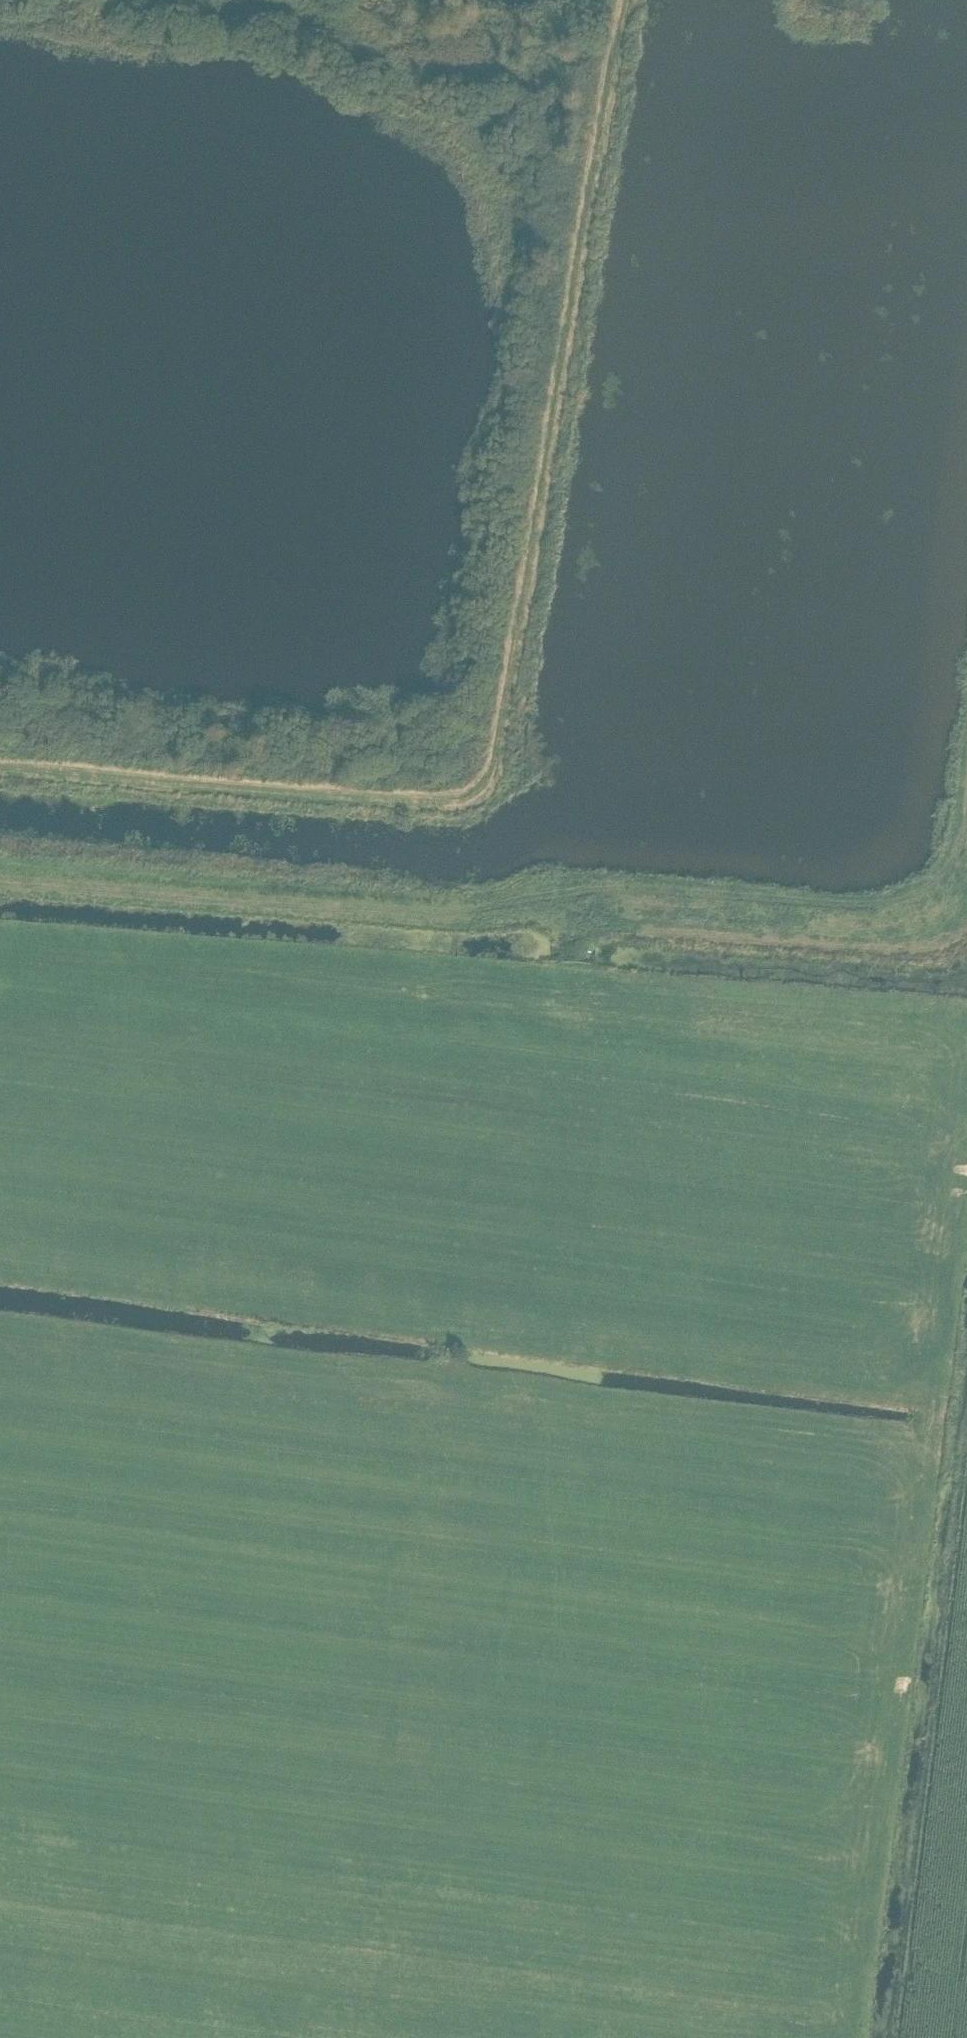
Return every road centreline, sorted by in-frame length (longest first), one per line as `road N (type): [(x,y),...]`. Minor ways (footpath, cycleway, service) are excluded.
road 1 (track): [(0,780),(444,817),(469,806),(498,733),(626,0)]

